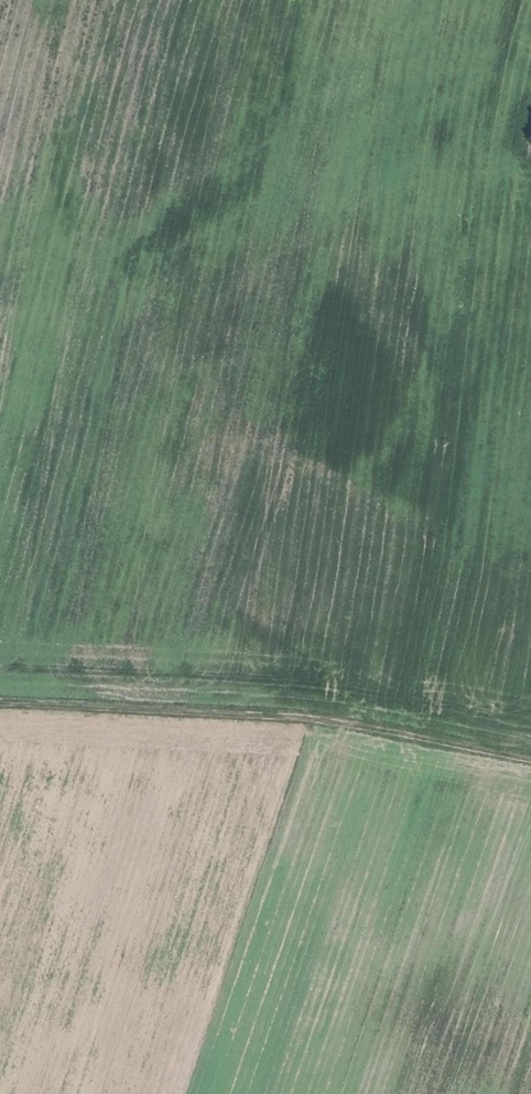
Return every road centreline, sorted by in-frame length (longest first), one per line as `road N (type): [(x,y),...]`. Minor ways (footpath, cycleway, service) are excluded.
road 1 (track): [(530,761),(308,721),(0,704)]

